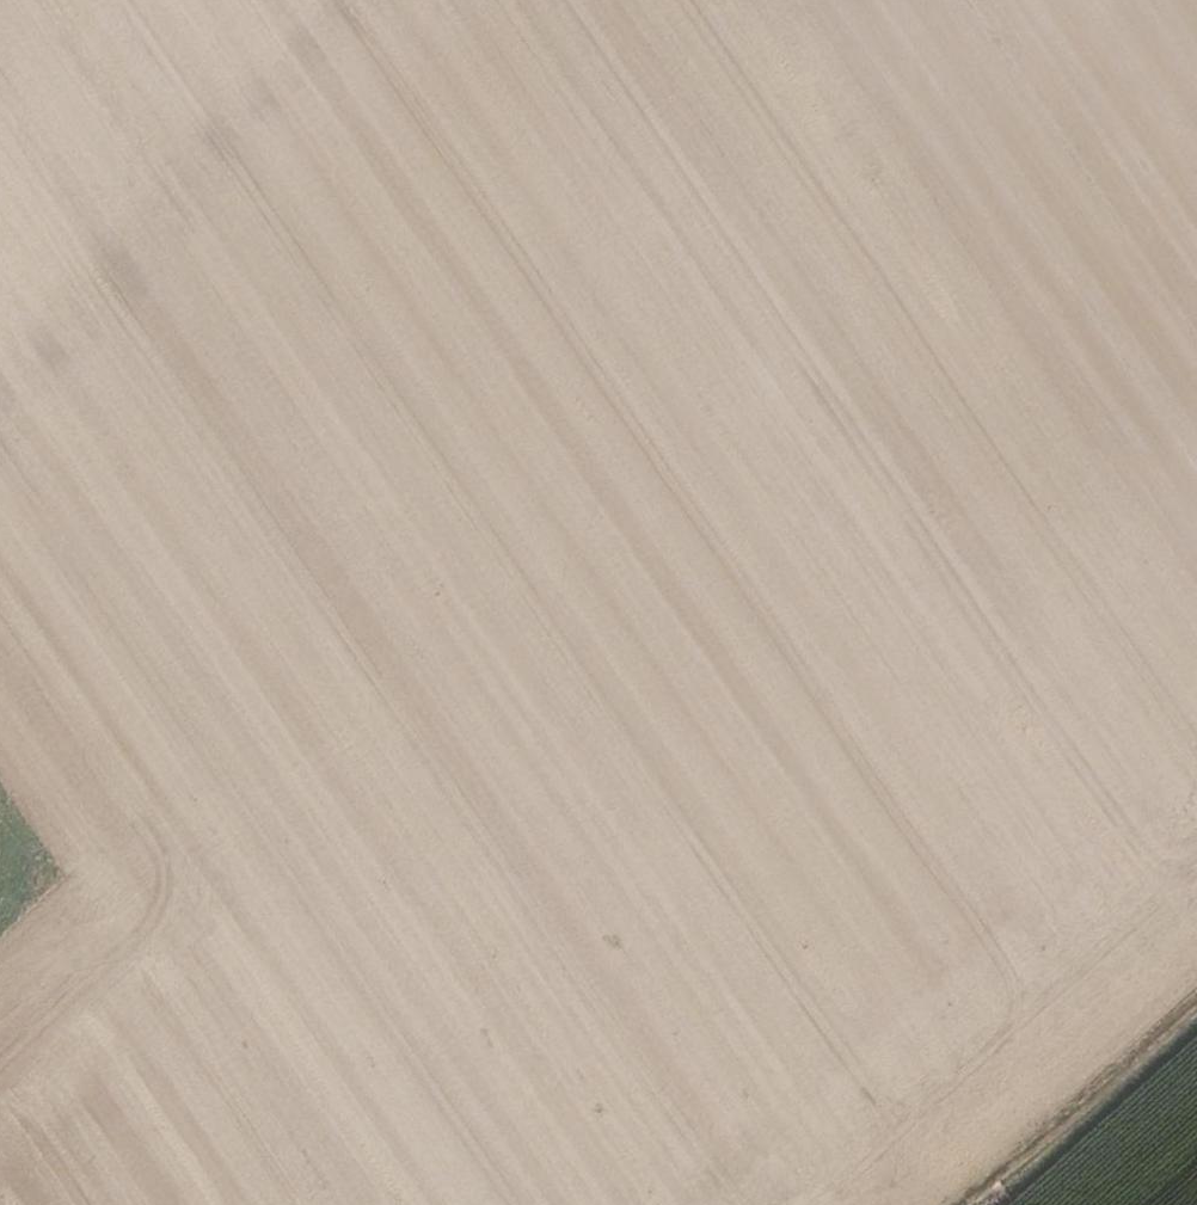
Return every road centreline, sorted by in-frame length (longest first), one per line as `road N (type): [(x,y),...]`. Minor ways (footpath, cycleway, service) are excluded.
road 1 (track): [(1196,1007),(974,1204)]

